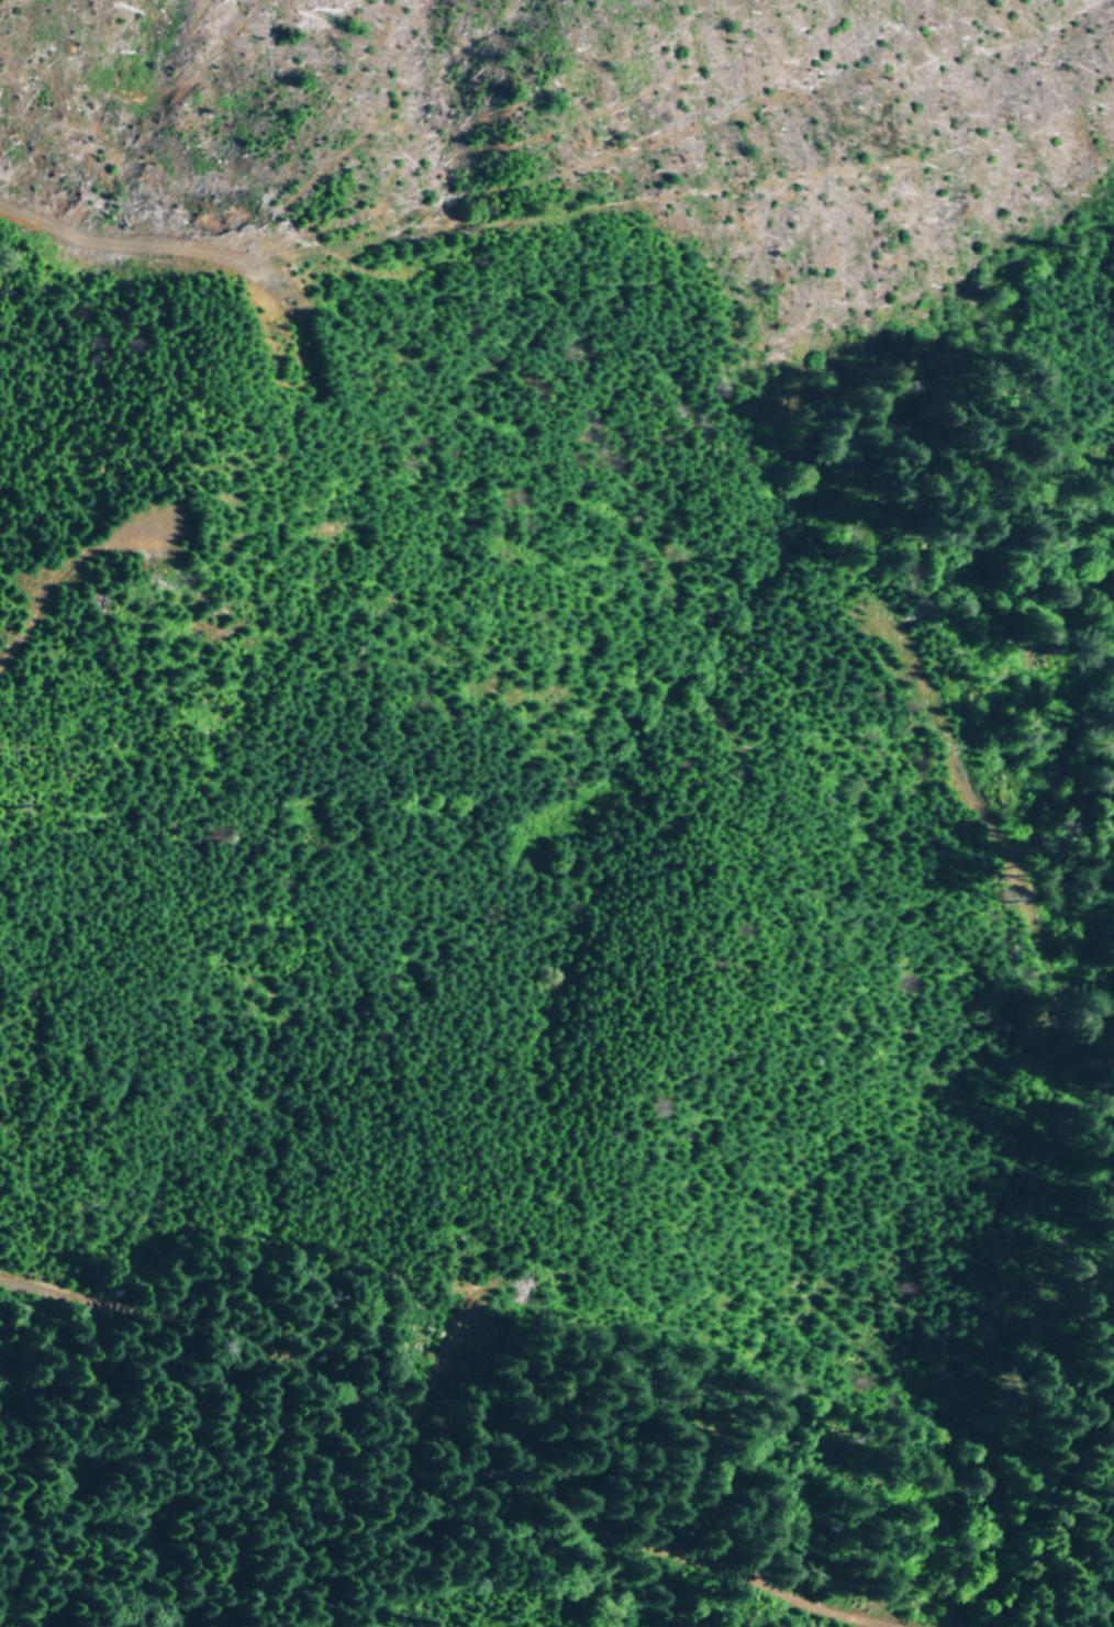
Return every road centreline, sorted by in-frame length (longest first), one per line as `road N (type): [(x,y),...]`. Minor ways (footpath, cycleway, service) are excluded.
road 1 (track): [(0,1270),(18,1283),(410,1411),(642,1586),(793,1626)]

